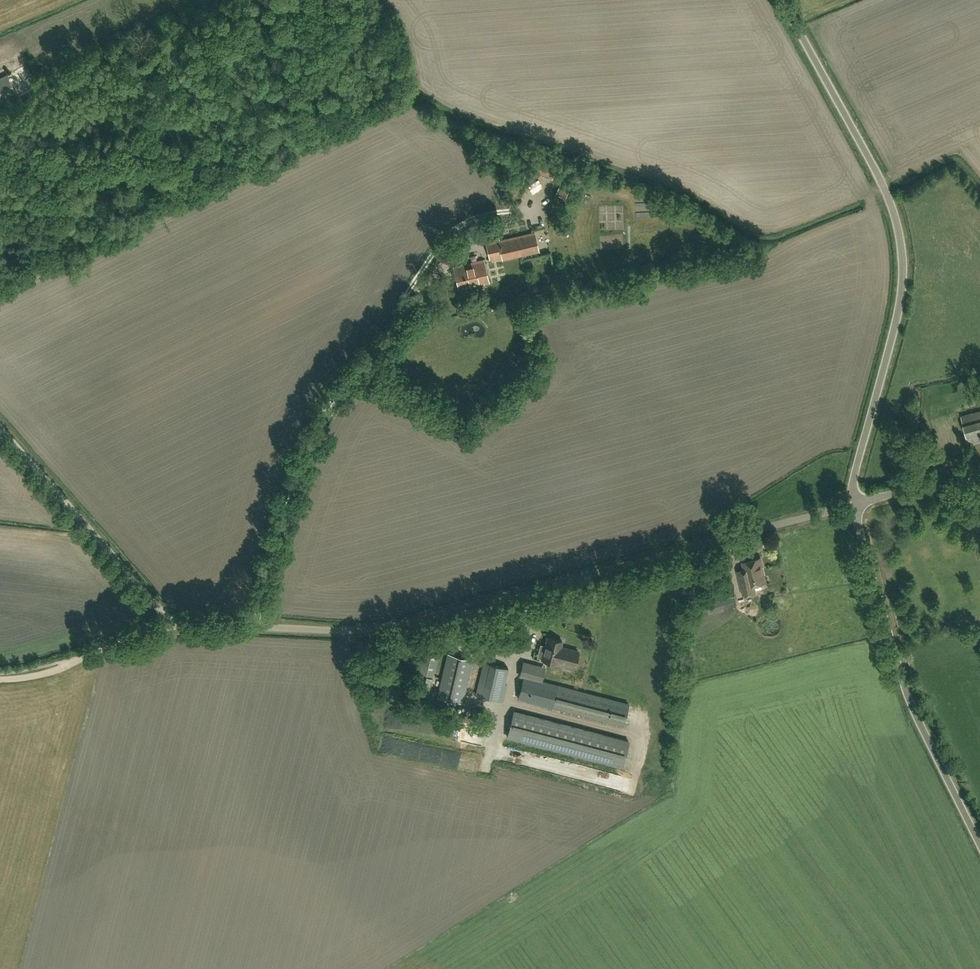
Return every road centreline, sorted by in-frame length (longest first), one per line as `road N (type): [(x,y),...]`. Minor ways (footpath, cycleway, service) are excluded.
road 1 (unclassified): [(852,505),(395,625),(257,626)]
road 2 (unclassified): [(852,505),(901,291),(898,231),(880,178),(782,0)]
road 3 (unclassified): [(257,626),(259,596),(320,424),(395,333),(413,287)]
road 4 (unclassified): [(979,847),(908,698),(852,505)]
road 5 (unclassified): [(257,626),(171,620),(0,428)]
road 6 (unclassified): [(852,505),(979,474)]

